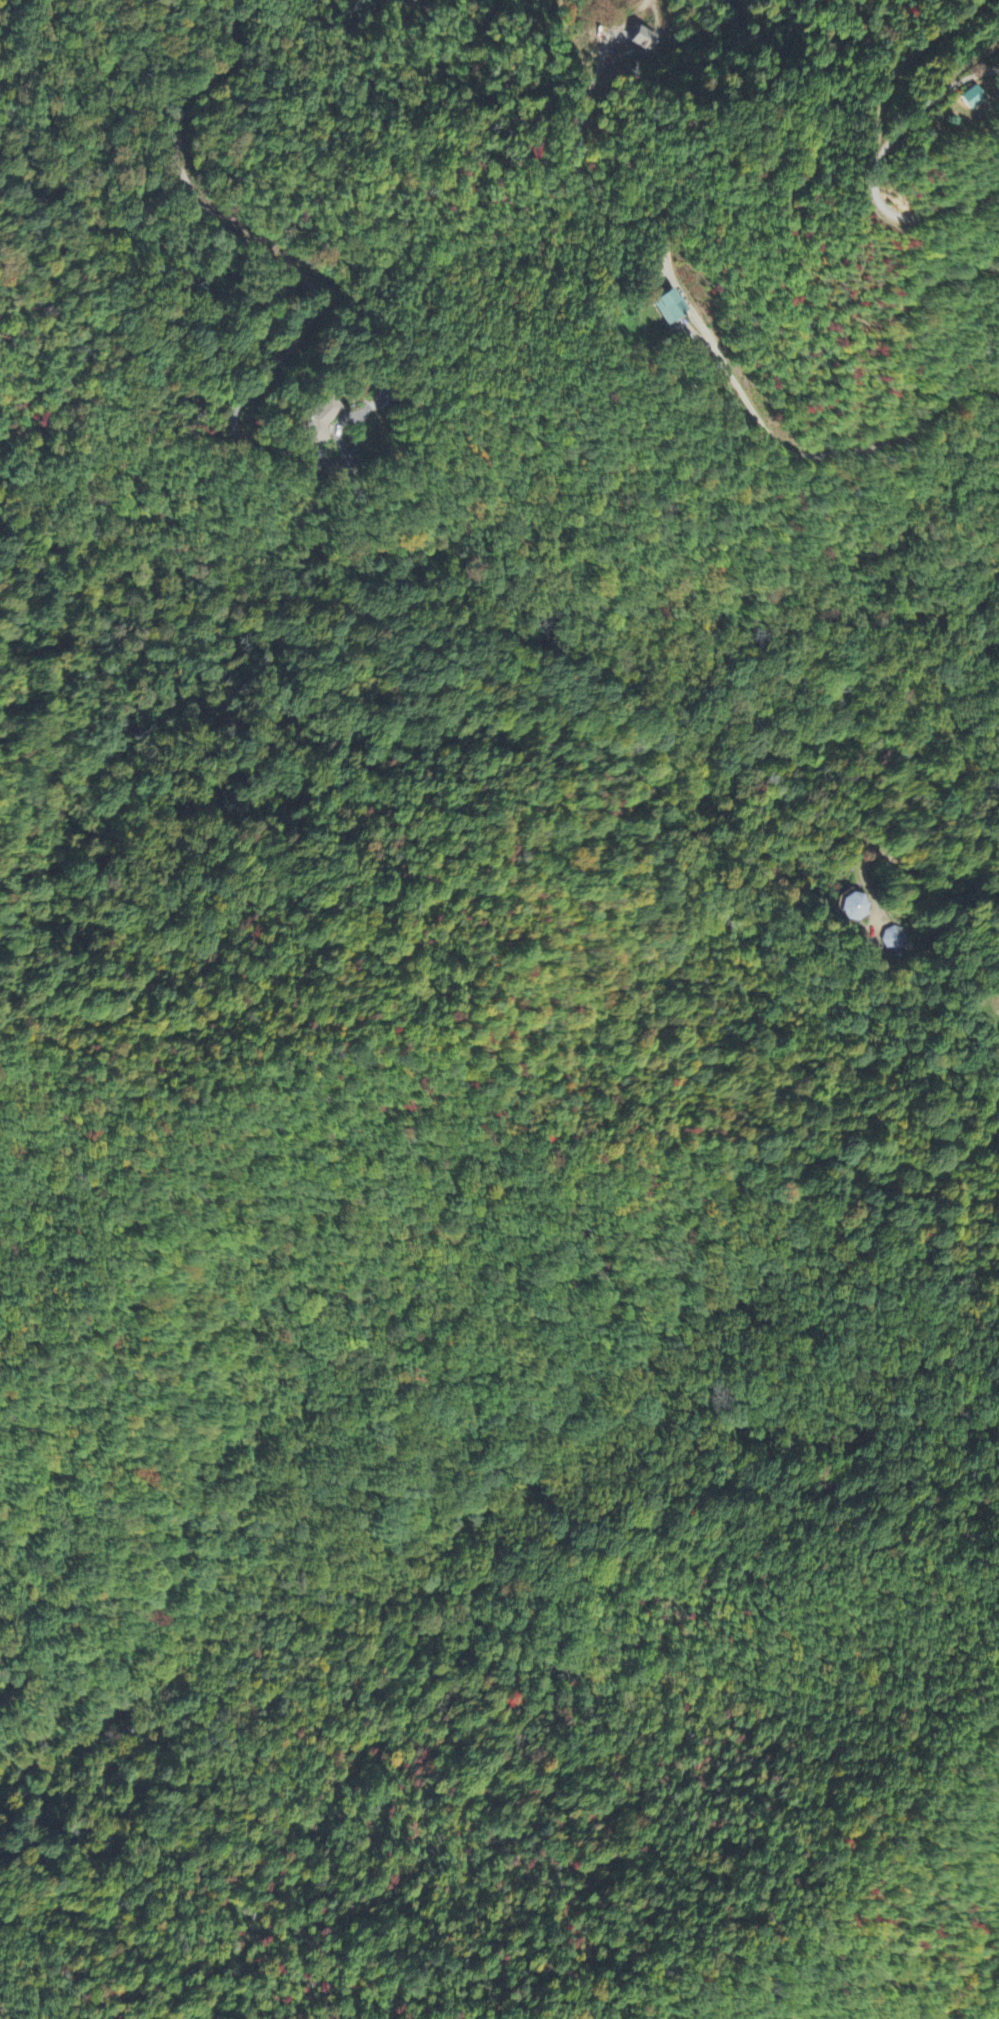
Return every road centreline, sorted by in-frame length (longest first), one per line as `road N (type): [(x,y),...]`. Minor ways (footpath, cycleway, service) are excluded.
road 1 (residential): [(699,1078),(719,1022),(782,973),(838,952),(901,966),(922,1001),(998,1031)]

